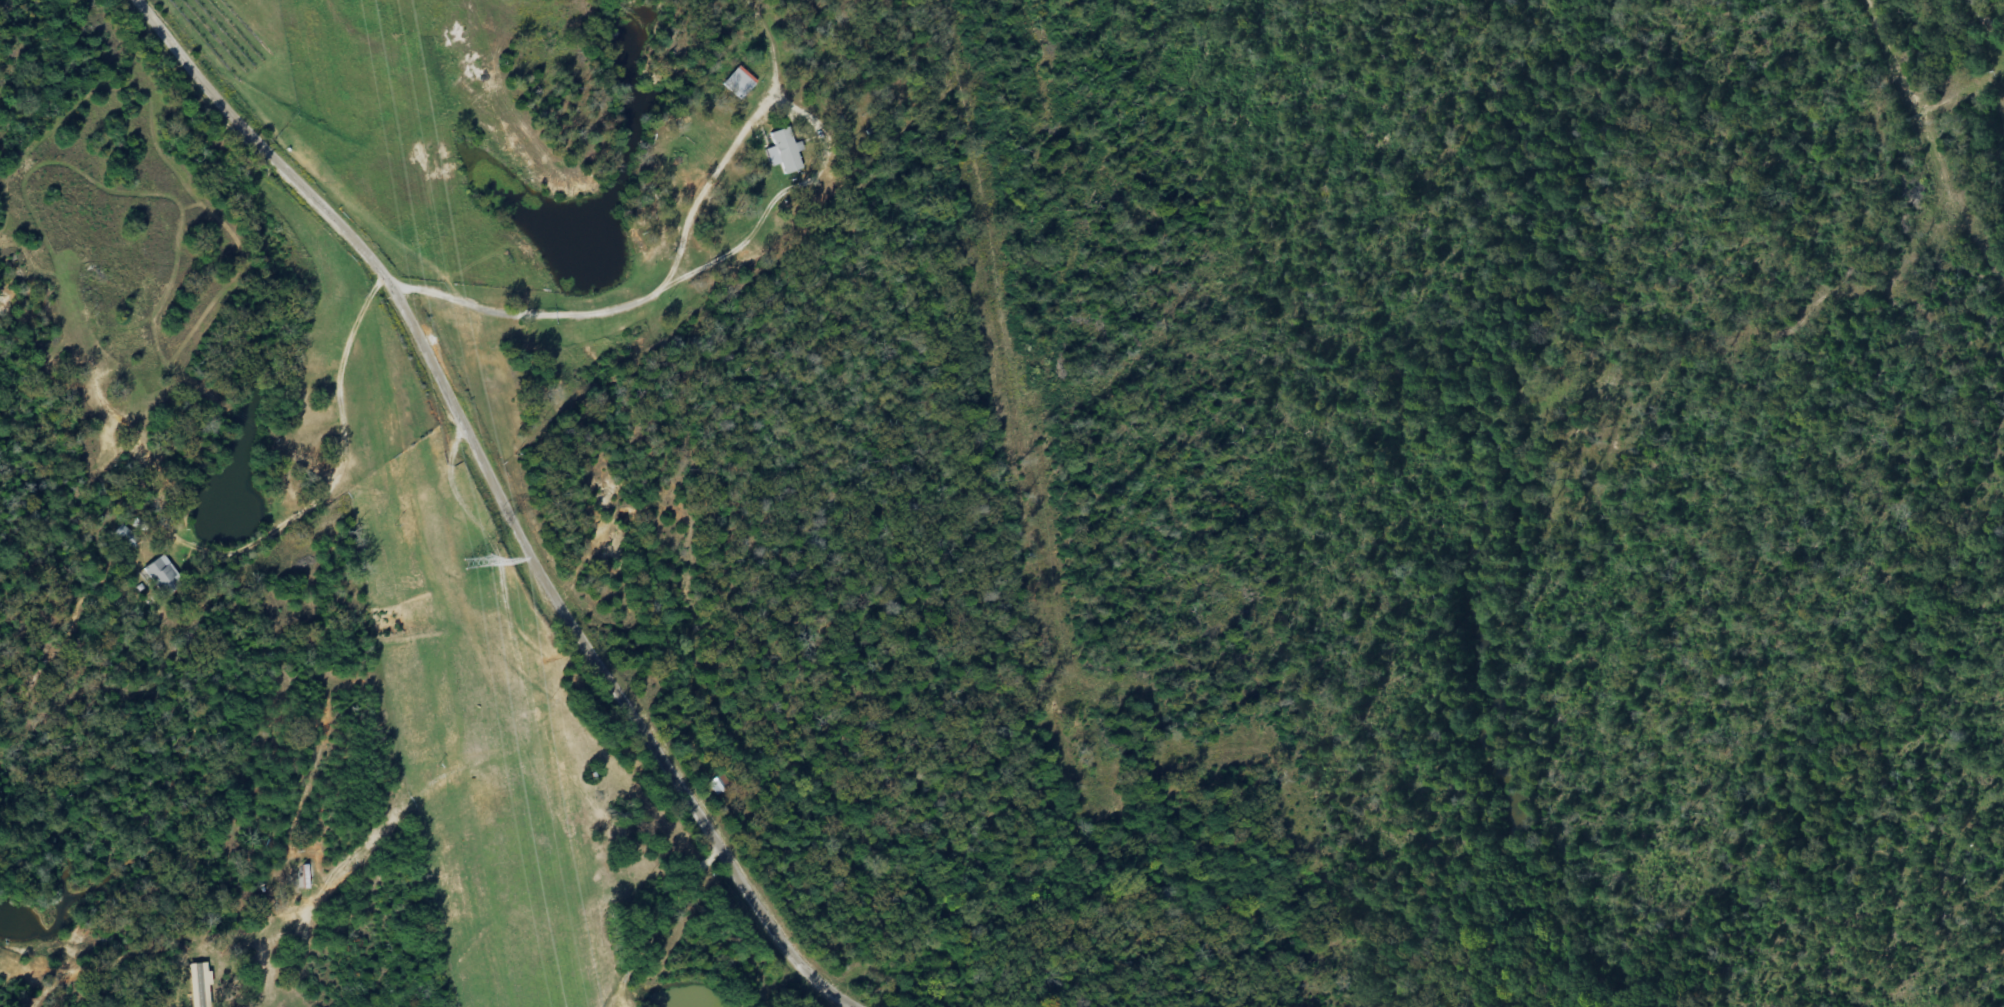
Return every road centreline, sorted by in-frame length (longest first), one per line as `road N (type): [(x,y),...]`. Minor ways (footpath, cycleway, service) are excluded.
road 1 (residential): [(831,1006),(661,848),(357,298),(163,54),(100,0)]
road 2 (residential): [(2003,316),(1853,0)]

